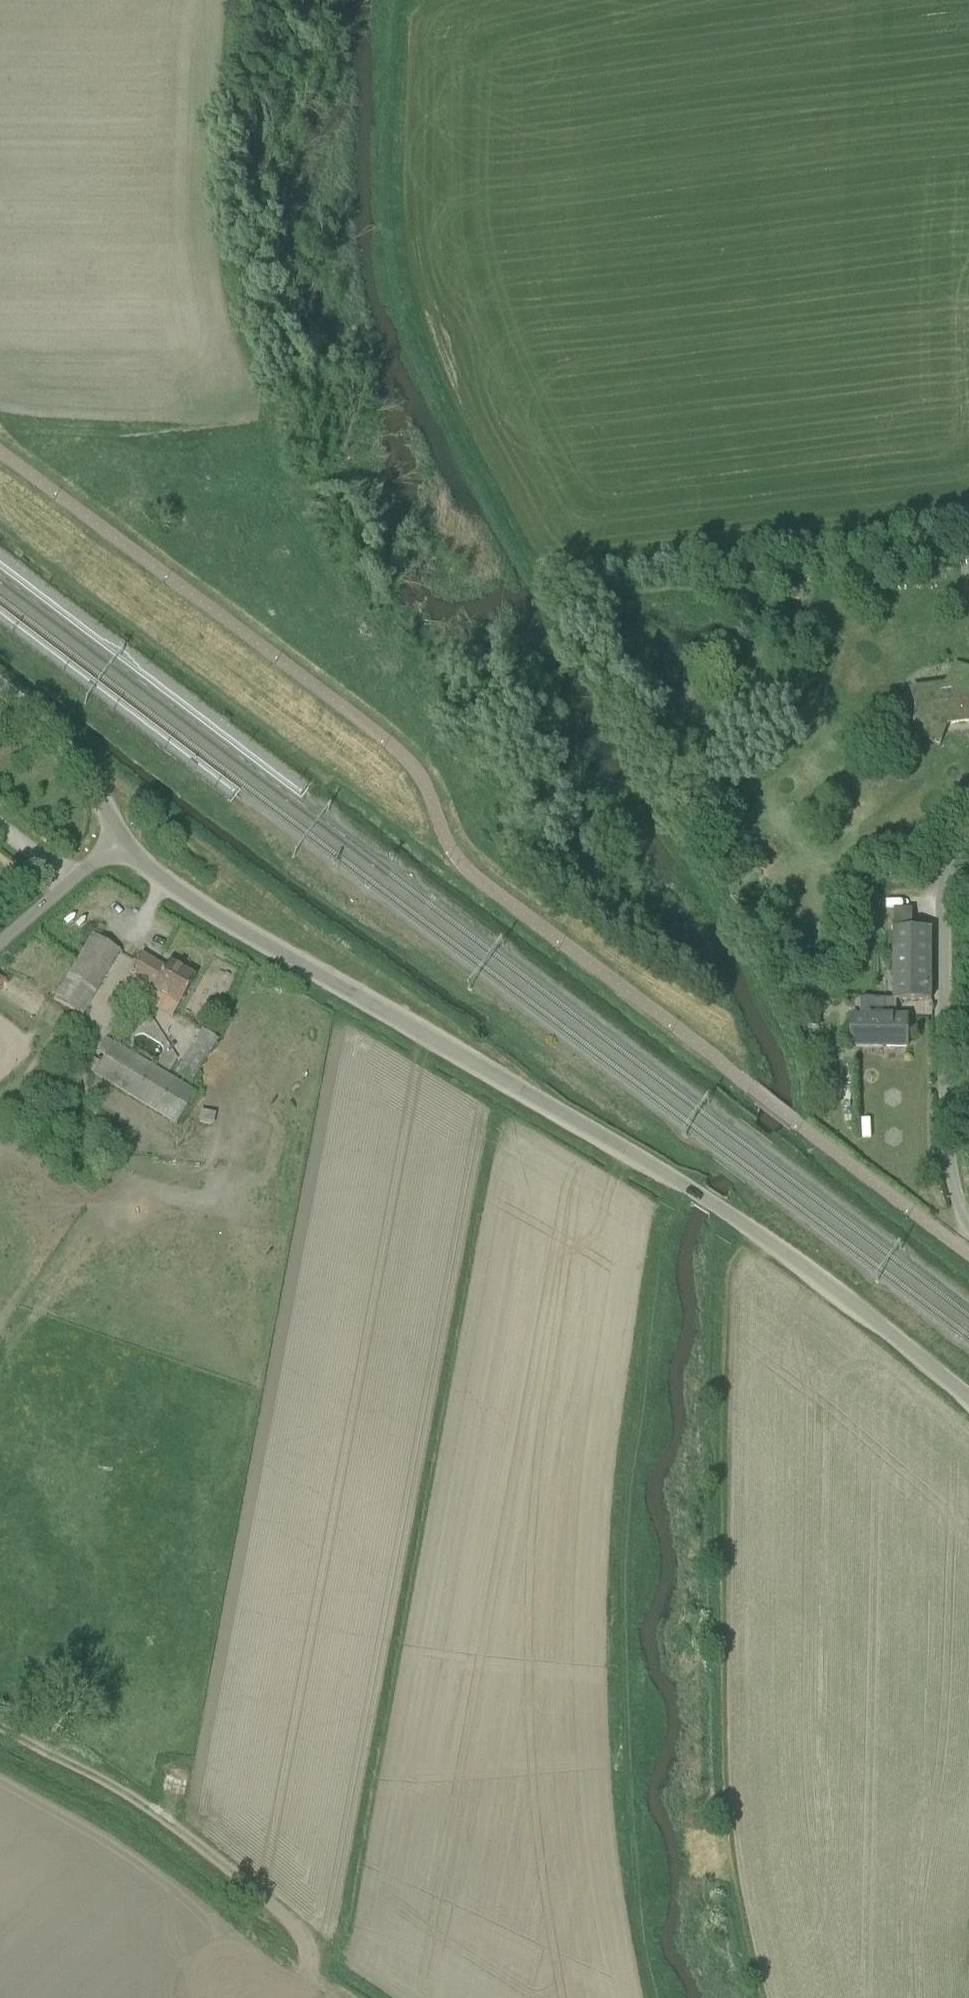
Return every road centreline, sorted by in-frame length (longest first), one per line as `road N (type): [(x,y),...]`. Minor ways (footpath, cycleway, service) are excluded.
road 1 (unclassified): [(968,1398),(727,1214),(219,919),(156,876),(120,838)]
road 2 (track): [(773,1997),(746,1872),(740,1777),(727,1214)]
road 3 (track): [(0,1726),(162,1819),(233,1872),(289,1919),(320,1977)]
road 4 (unclassified): [(968,1228),(945,1125),(943,902),(968,835)]
road 5 (unclassified): [(120,838),(96,791),(44,723),(0,688)]
road 6 (unclassified): [(0,942),(120,838)]

